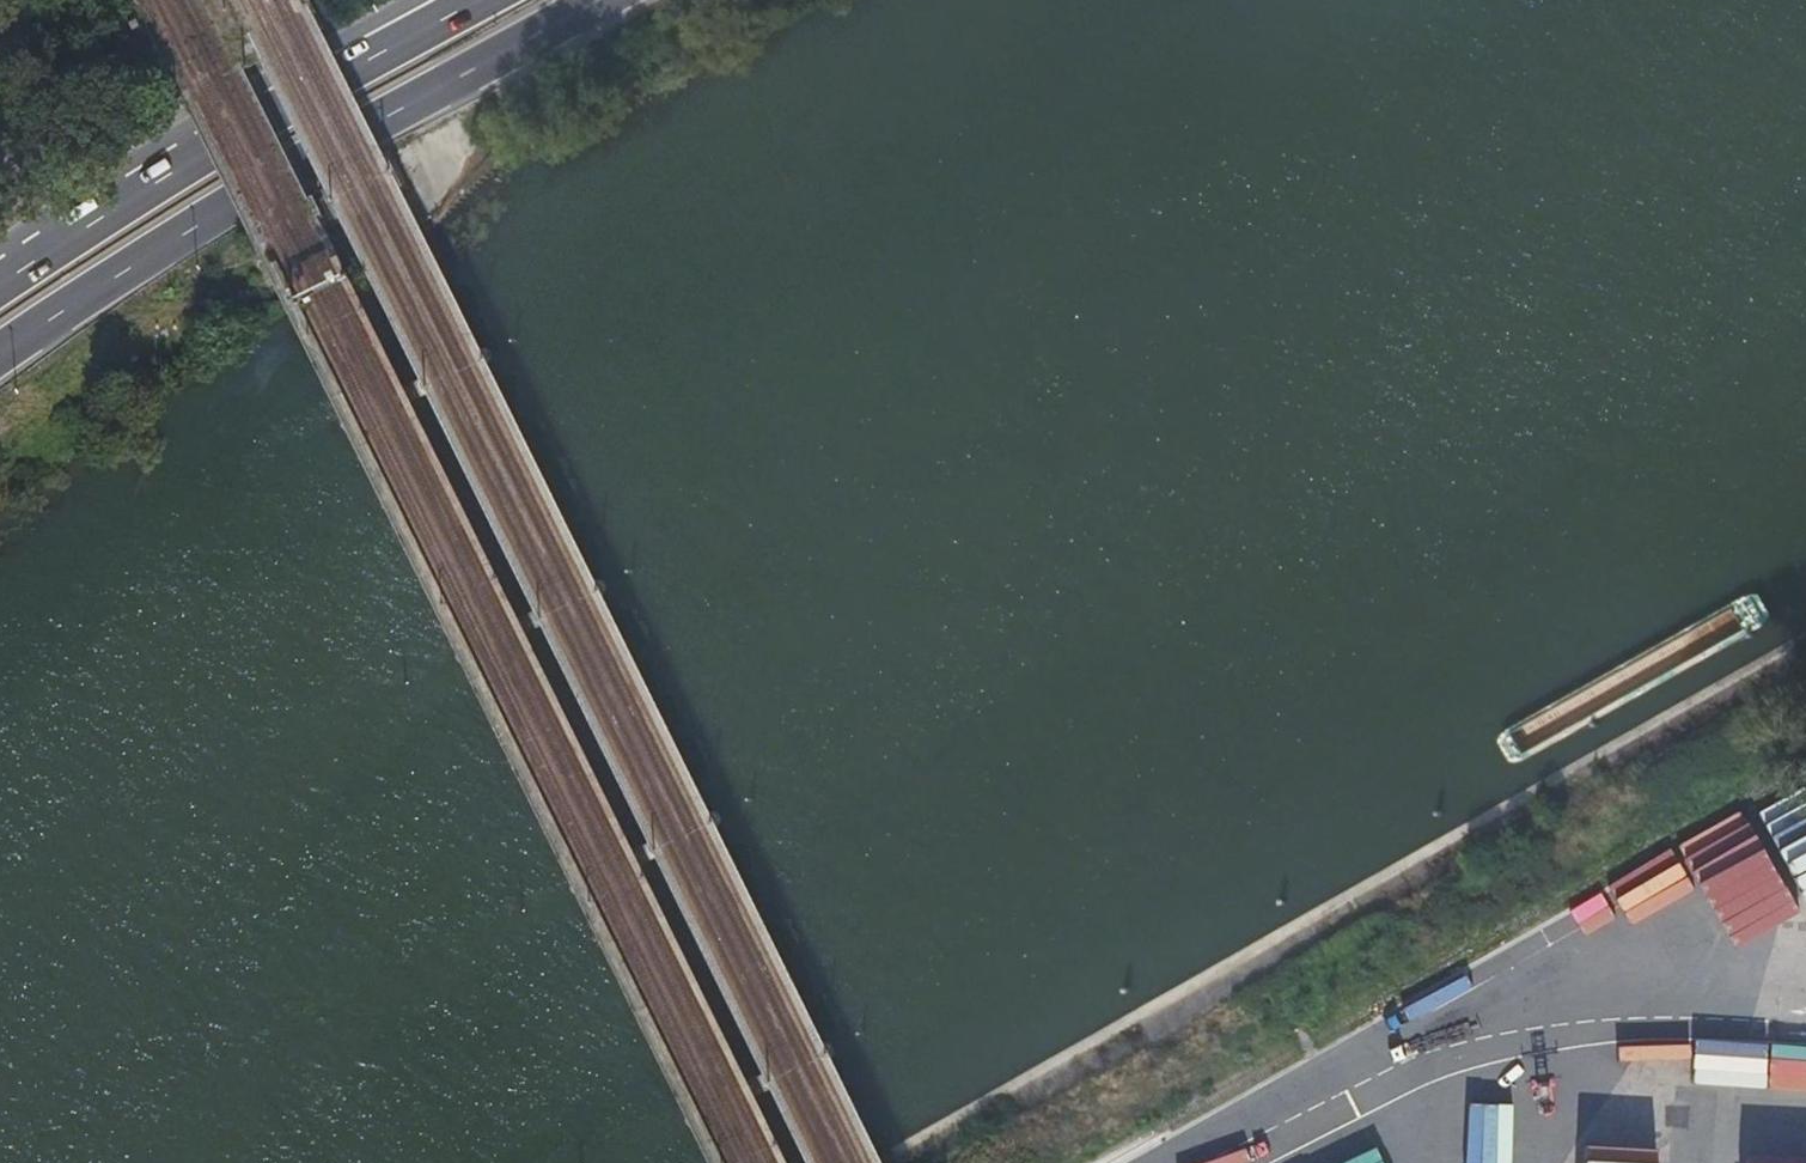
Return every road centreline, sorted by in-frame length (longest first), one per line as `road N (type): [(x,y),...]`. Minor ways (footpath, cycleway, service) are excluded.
road 1 (primary): [(0,352),(168,243),(600,0)]
road 2 (primary): [(295,98),(0,287)]
road 3 (primary): [(478,0),(295,98)]
road 4 (primary): [(412,0),(331,44),(295,98)]

